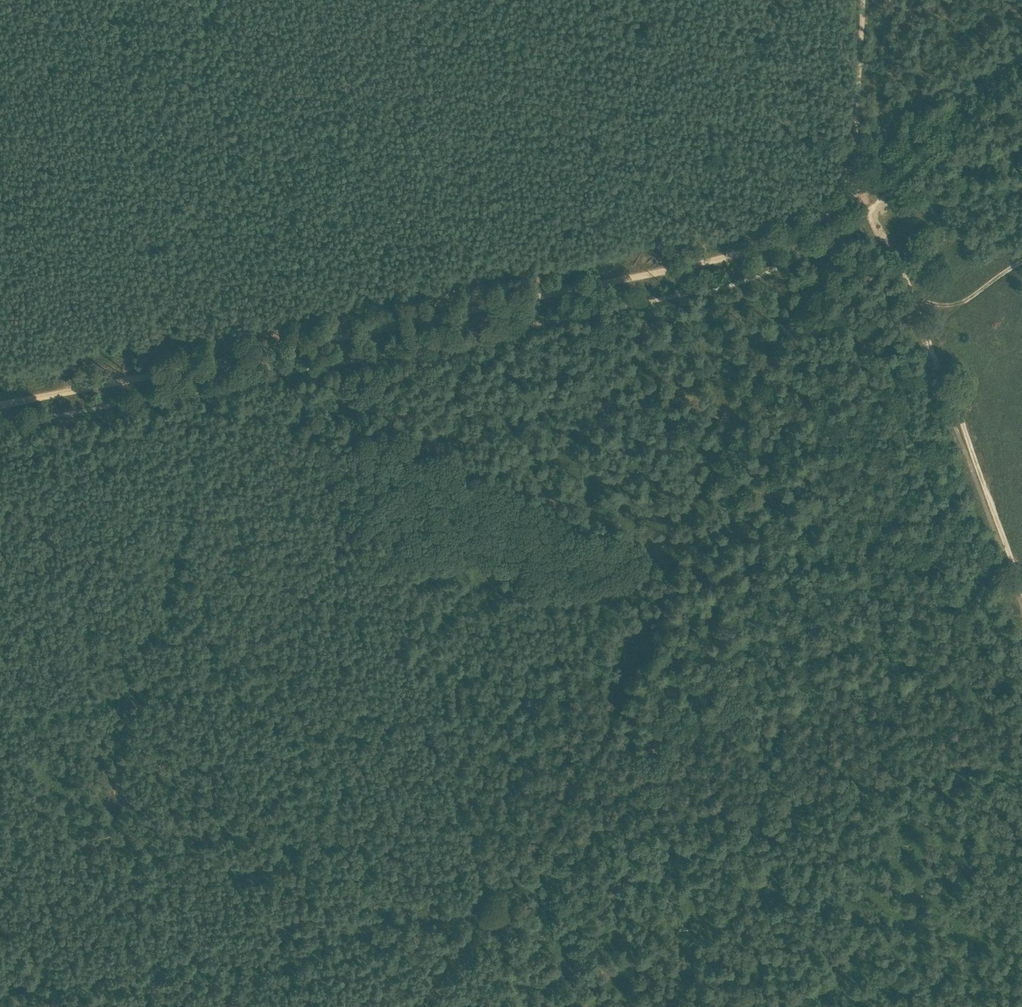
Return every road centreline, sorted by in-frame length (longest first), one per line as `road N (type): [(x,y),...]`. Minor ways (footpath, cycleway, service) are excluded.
road 1 (track): [(0,406),(740,255),(788,238),(863,193)]
road 2 (track): [(285,350),(484,888)]
road 3 (track): [(1021,589),(894,249),(868,213)]
road 4 (track): [(863,193),(1021,58)]
road 5 (track): [(863,193),(866,0)]
road 6 (track): [(915,311),(961,306),(1021,262)]

